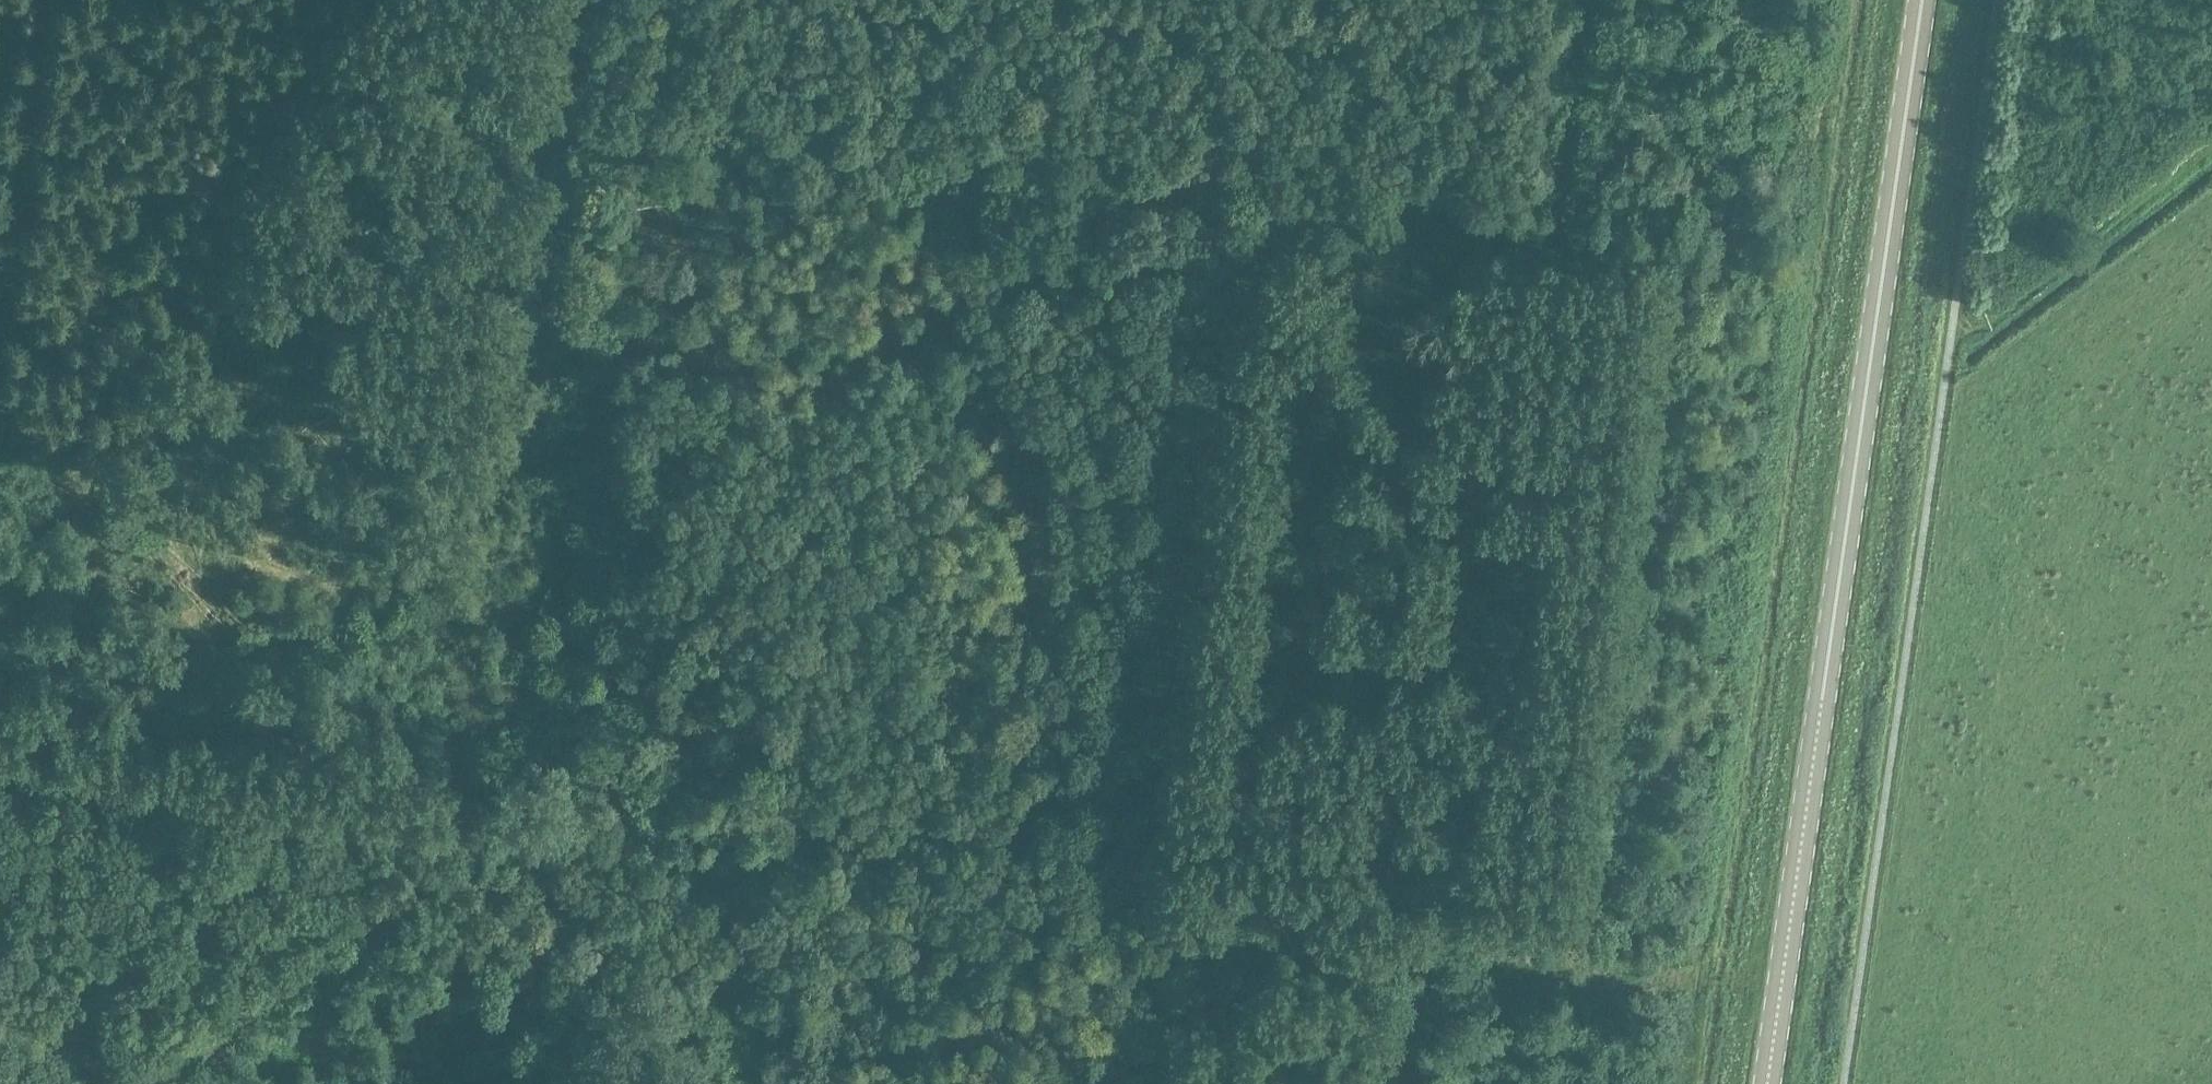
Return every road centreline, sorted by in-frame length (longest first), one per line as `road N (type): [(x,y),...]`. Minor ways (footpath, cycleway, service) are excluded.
road 1 (secondary): [(1769,1083),(1926,0)]

